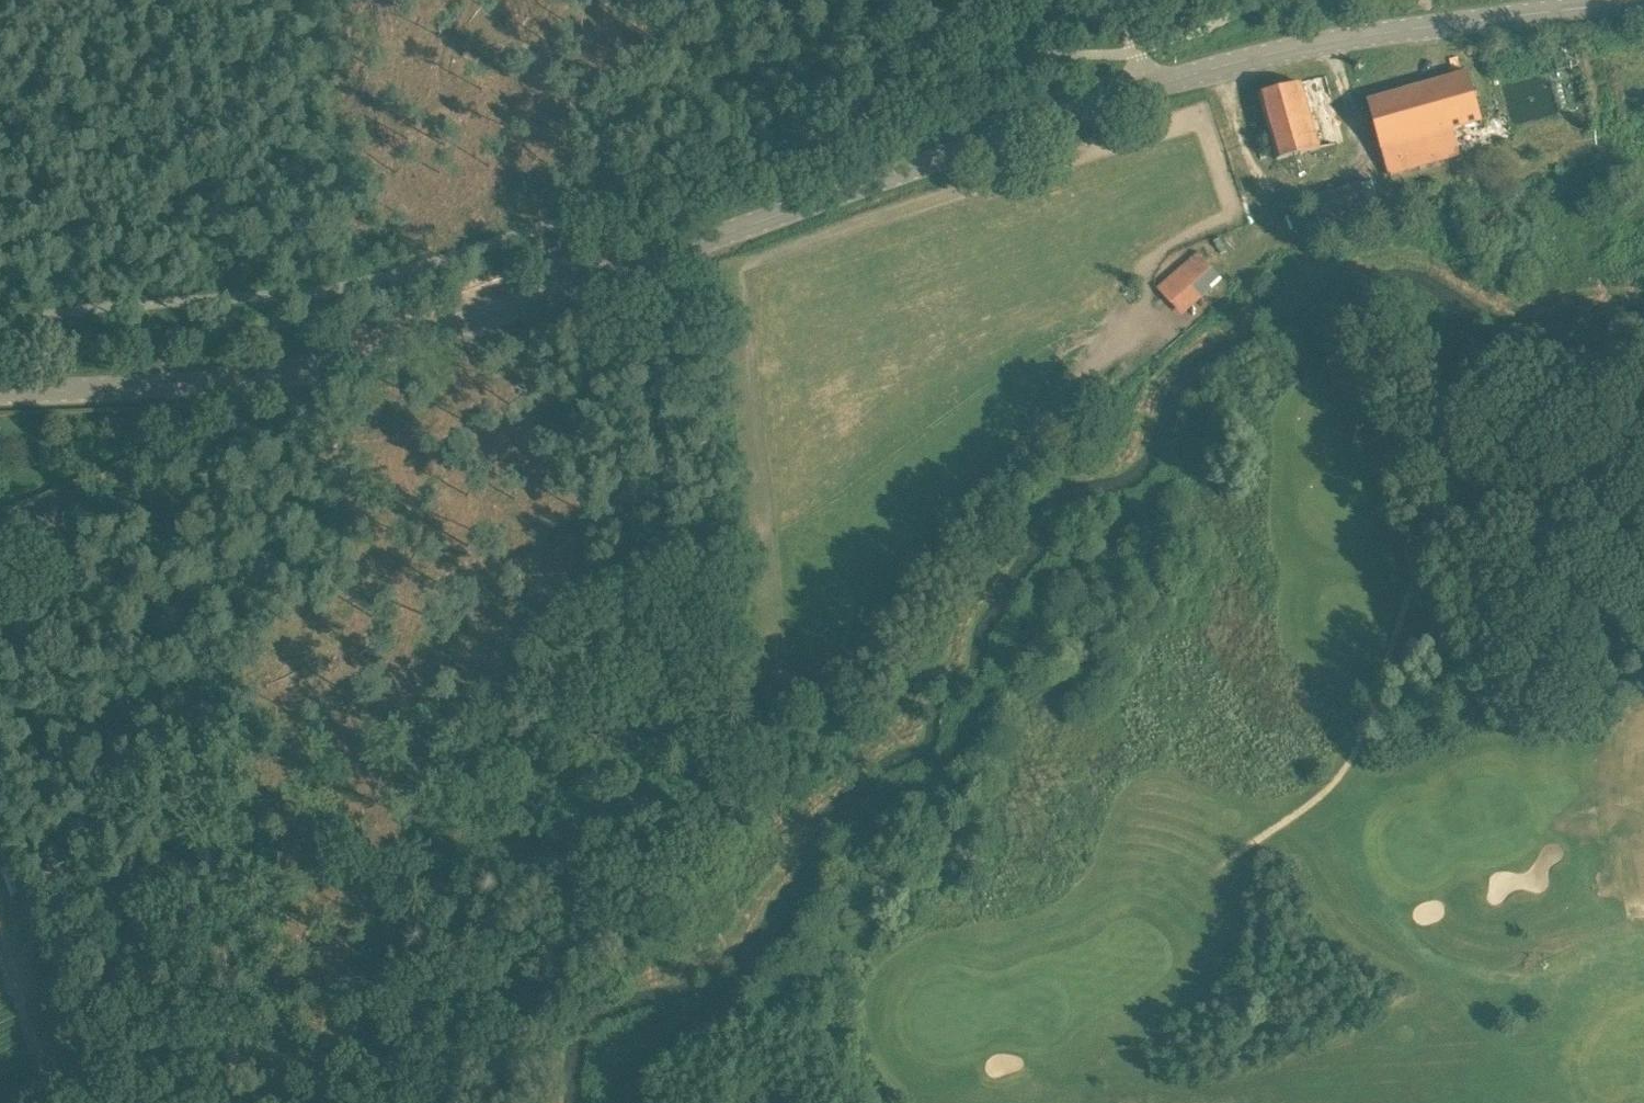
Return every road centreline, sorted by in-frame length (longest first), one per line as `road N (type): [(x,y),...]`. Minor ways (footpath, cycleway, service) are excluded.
road 1 (tertiary): [(0,387),(261,377),(336,362),(1146,85)]
road 2 (track): [(114,1006),(707,684)]
road 3 (tertiary): [(1146,85),(1318,43),(1643,0)]
road 4 (track): [(0,551),(63,496),(169,455)]
road 5 (track): [(169,455),(266,401),(292,372)]

